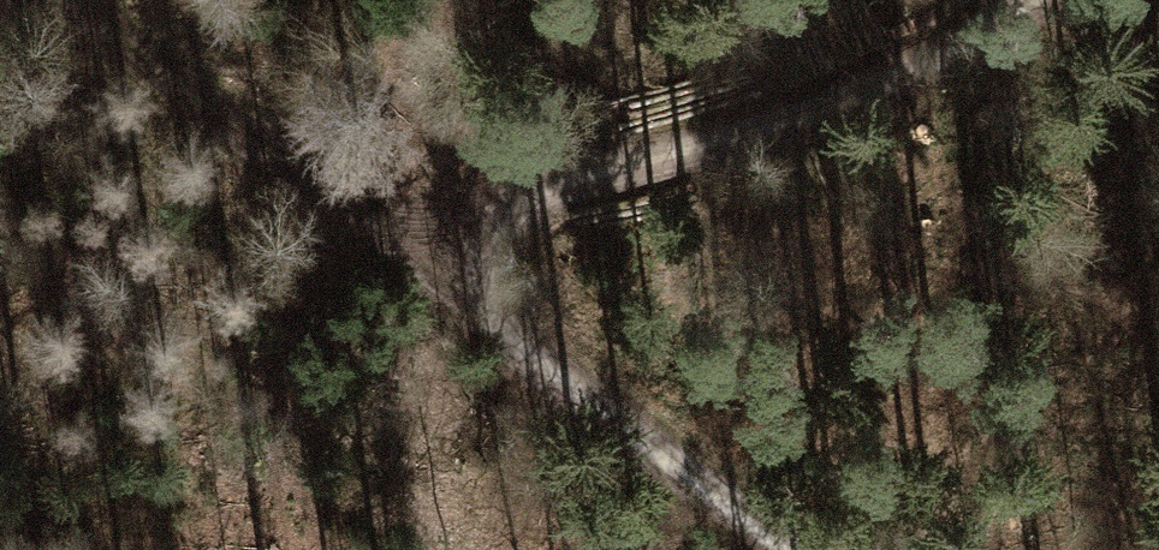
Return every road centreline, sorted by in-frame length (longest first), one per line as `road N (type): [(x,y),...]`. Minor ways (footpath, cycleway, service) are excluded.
road 1 (track): [(1020,0),(905,72),(528,192),(486,237),(482,294),(519,344),(790,549)]
road 2 (track): [(486,237),(227,100),(95,0)]

